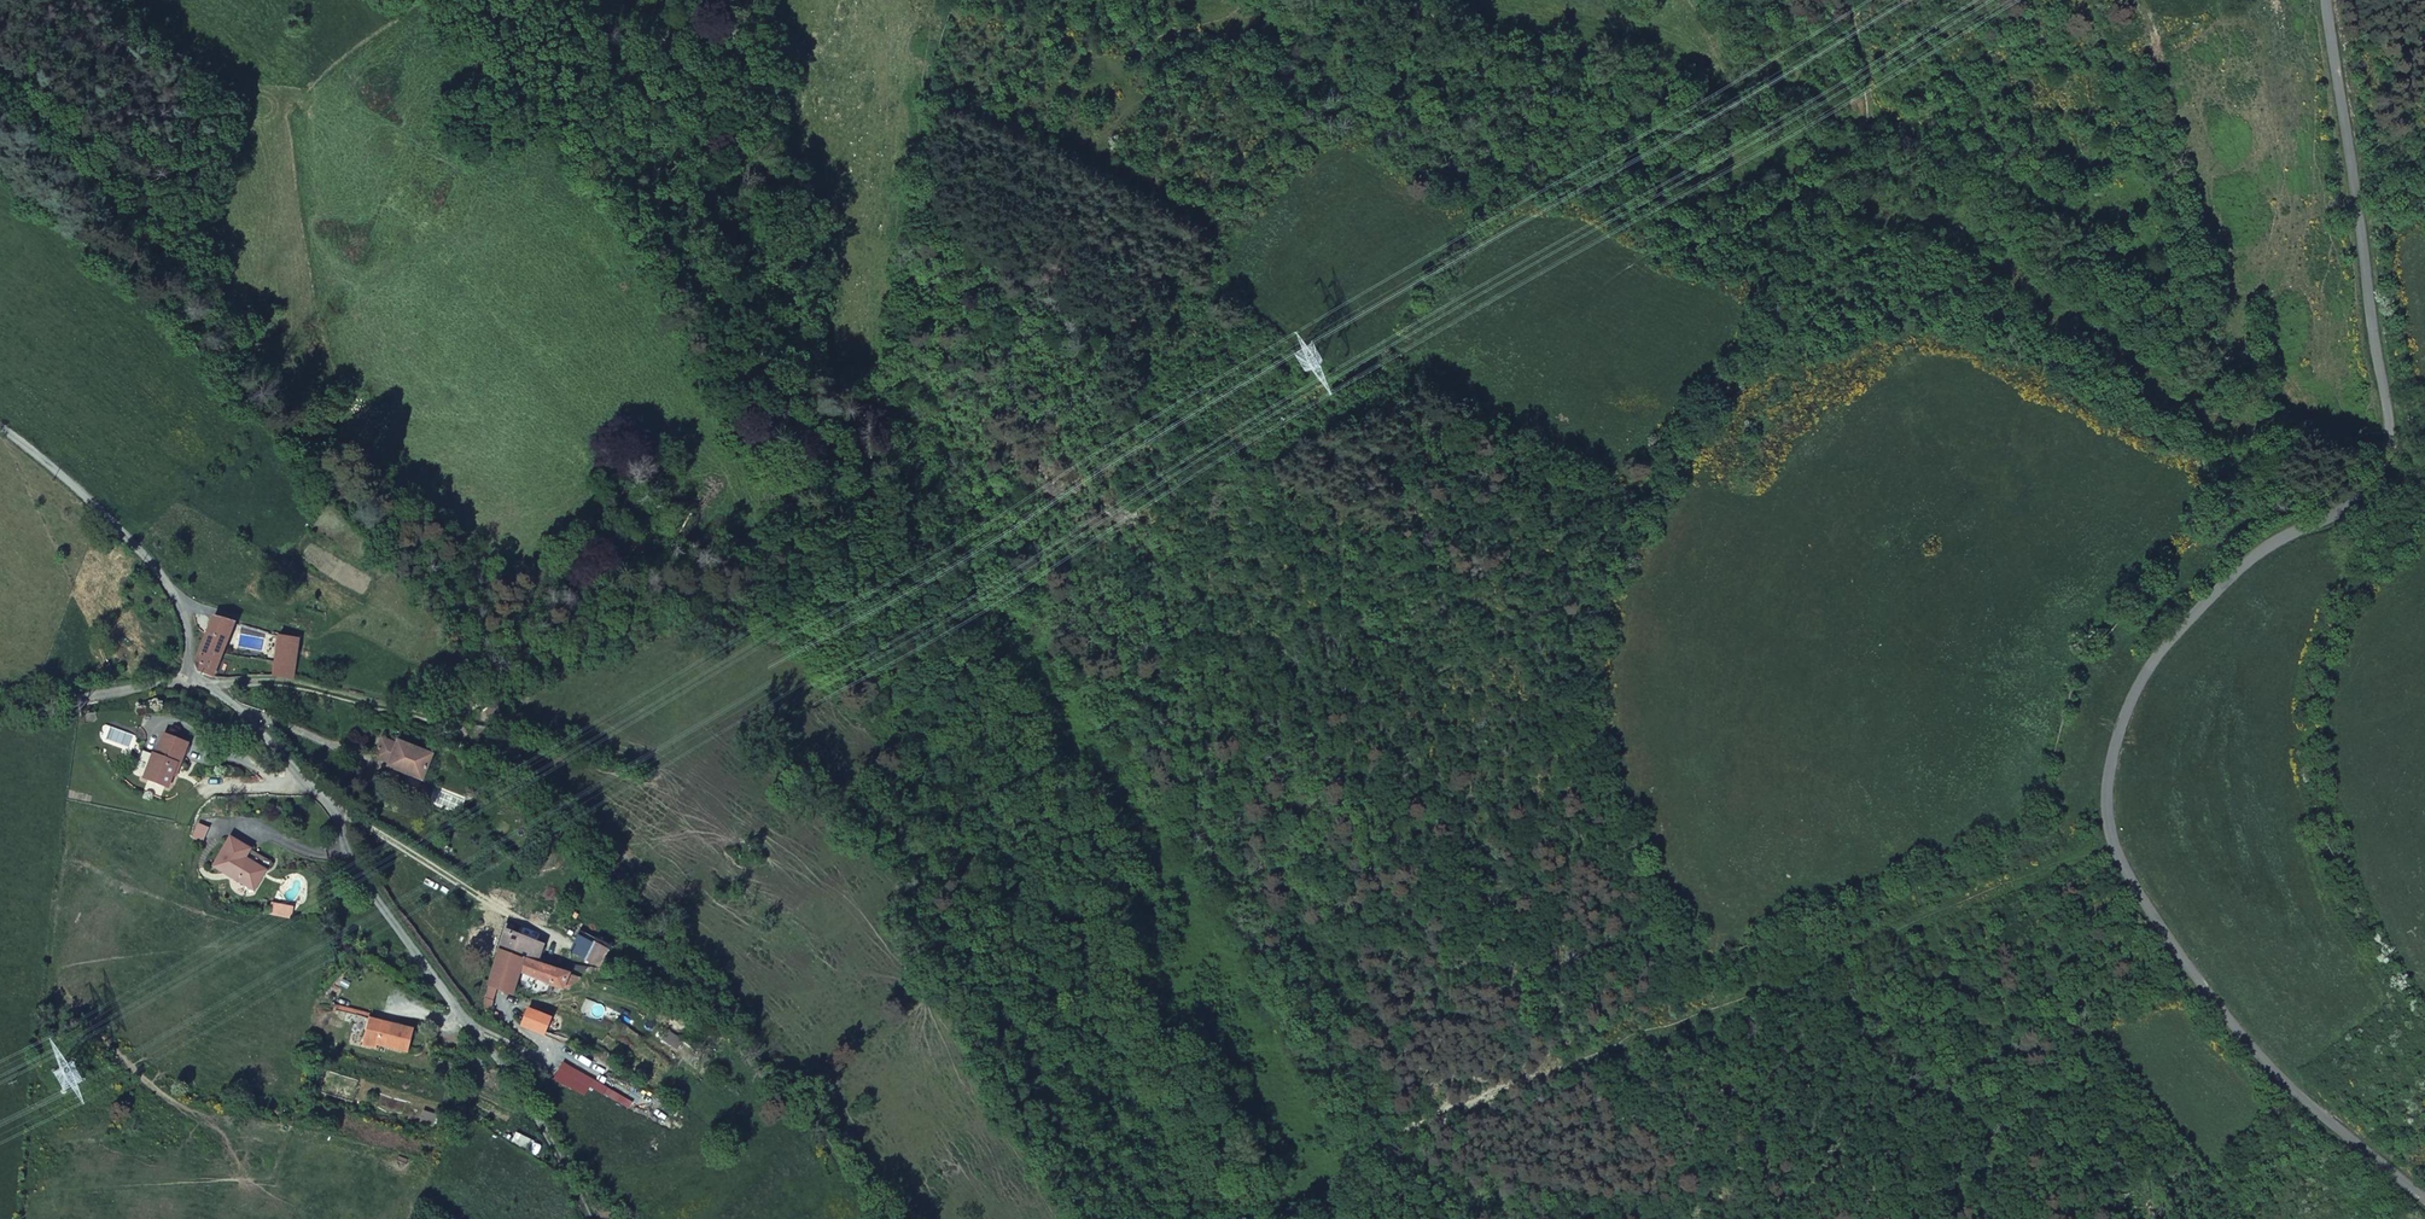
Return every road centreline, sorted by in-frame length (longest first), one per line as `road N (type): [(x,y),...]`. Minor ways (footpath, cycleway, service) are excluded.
road 1 (residential): [(2424,1199),(2291,1088),(2222,1010),(2143,901),(2106,827),(2123,720),(2171,636),(2250,563),(2346,502),(2382,445),(2388,407),(2327,0)]
road 2 (track): [(854,511),(923,463),(909,330),(947,0)]
road 3 (unclassified): [(303,777),(335,814),(347,859),(522,1096),(589,1218)]
road 4 (unclassified): [(0,427),(136,547),(187,617),(194,677),(254,723),(303,777)]
road 5 (track): [(215,690),(269,684),(411,720),(450,718)]

